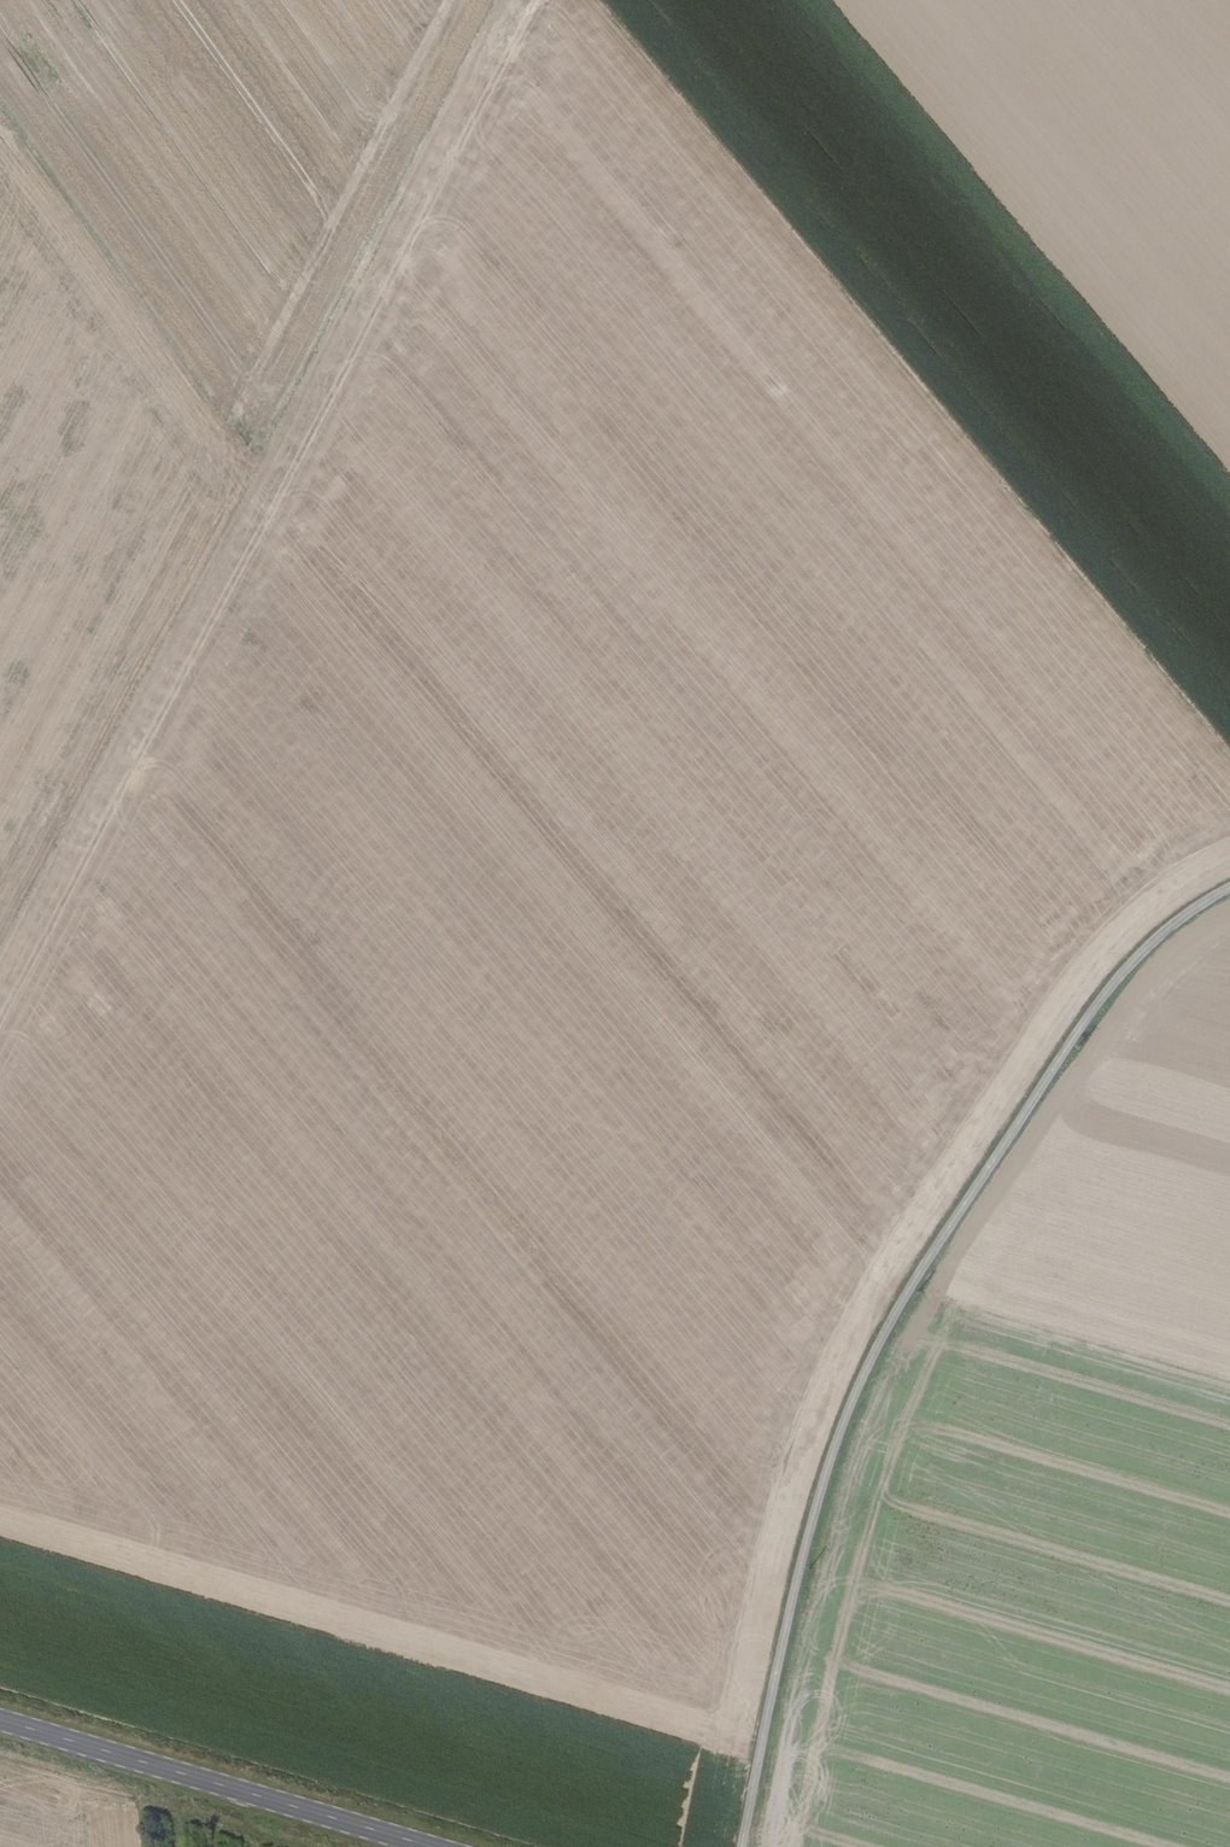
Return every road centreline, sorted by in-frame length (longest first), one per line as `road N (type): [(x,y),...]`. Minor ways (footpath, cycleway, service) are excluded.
road 1 (unclassified): [(1229,887),(1189,909),(1125,971),(1027,1103),(869,1358),(819,1495),(741,1846)]
road 2 (primary): [(431,1846),(0,1720)]

